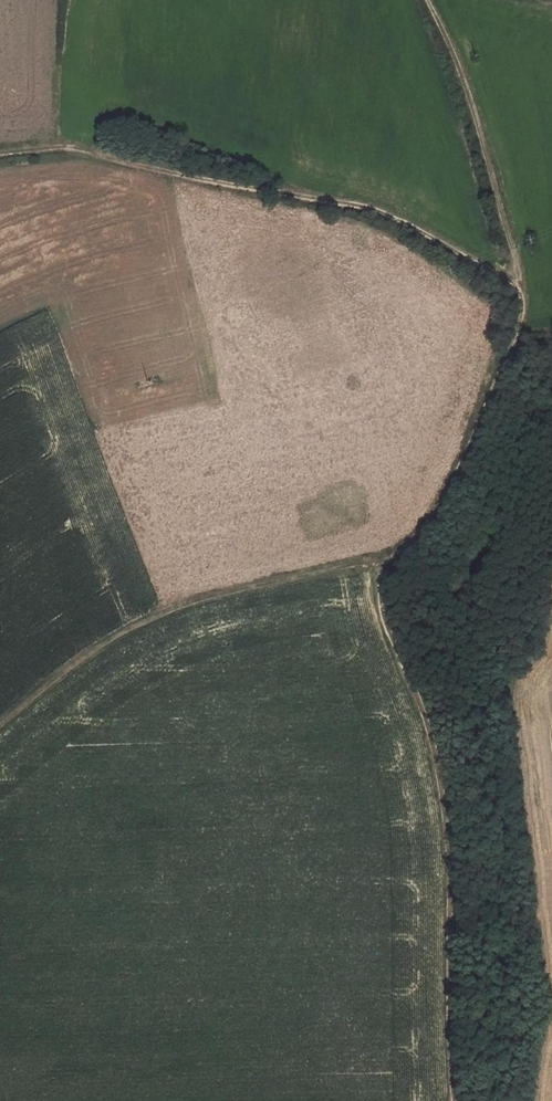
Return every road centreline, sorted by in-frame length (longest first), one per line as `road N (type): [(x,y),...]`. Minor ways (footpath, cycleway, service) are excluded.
road 1 (track): [(451,1100),(434,748),(381,606),(386,565),(426,525),(495,387),(523,317),(519,288)]
road 2 (track): [(519,288),(369,207),(312,202),(70,147),(0,155)]
road 3 (track): [(0,723),(105,641),(176,607),(361,562),(386,565)]
road 4 (track): [(519,288),(475,115),(430,0)]

